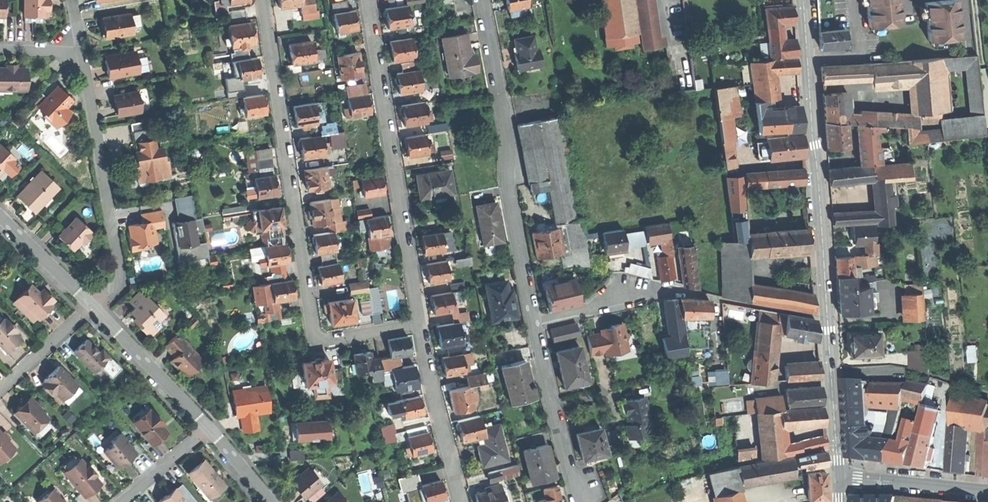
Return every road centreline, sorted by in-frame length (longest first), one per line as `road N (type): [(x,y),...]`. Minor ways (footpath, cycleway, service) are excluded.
road 1 (secondary): [(839,477),(803,0)]
road 2 (residential): [(263,0),(314,335),(322,341),(421,325)]
road 3 (residential): [(421,325),(368,0)]
road 4 (residential): [(482,0),(535,322)]
road 5 (residential): [(93,308),(120,275),(81,52)]
road 6 (residential): [(535,322),(569,466),(586,501)]
road 7 (residential): [(421,325),(461,501)]
road 8 (residential): [(209,430),(93,308)]
road 9 (tertiary): [(987,491),(839,477)]
road 10 (residential): [(670,291),(535,322)]
road 11 (residential): [(93,308),(0,216)]
road 12 (residential): [(0,390),(93,308)]

